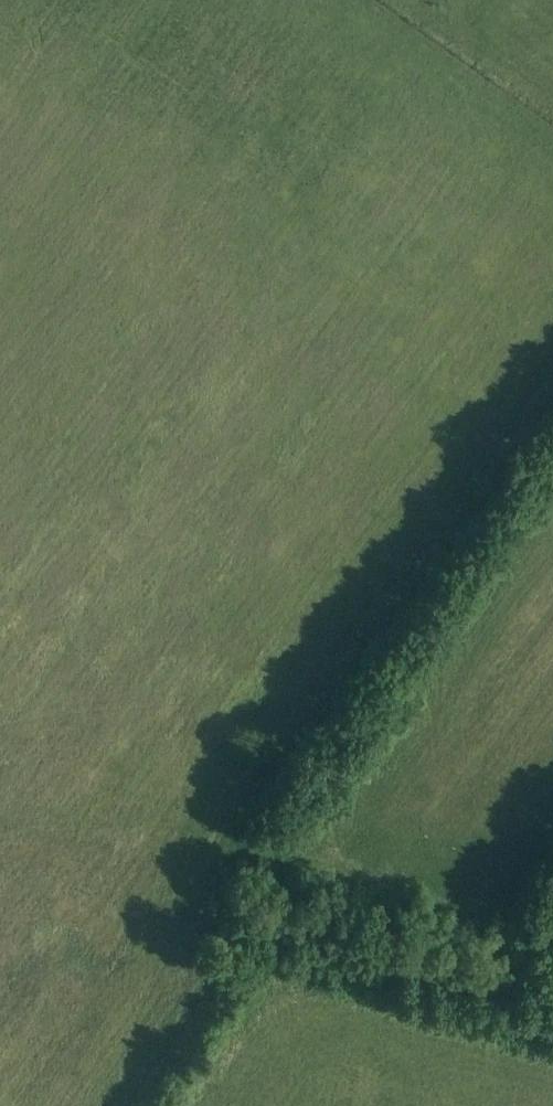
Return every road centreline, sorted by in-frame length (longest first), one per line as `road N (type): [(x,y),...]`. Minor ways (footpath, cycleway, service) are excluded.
road 1 (track): [(552,923),(513,954),(490,959),(317,925),(281,927),(239,959),(136,1105)]

